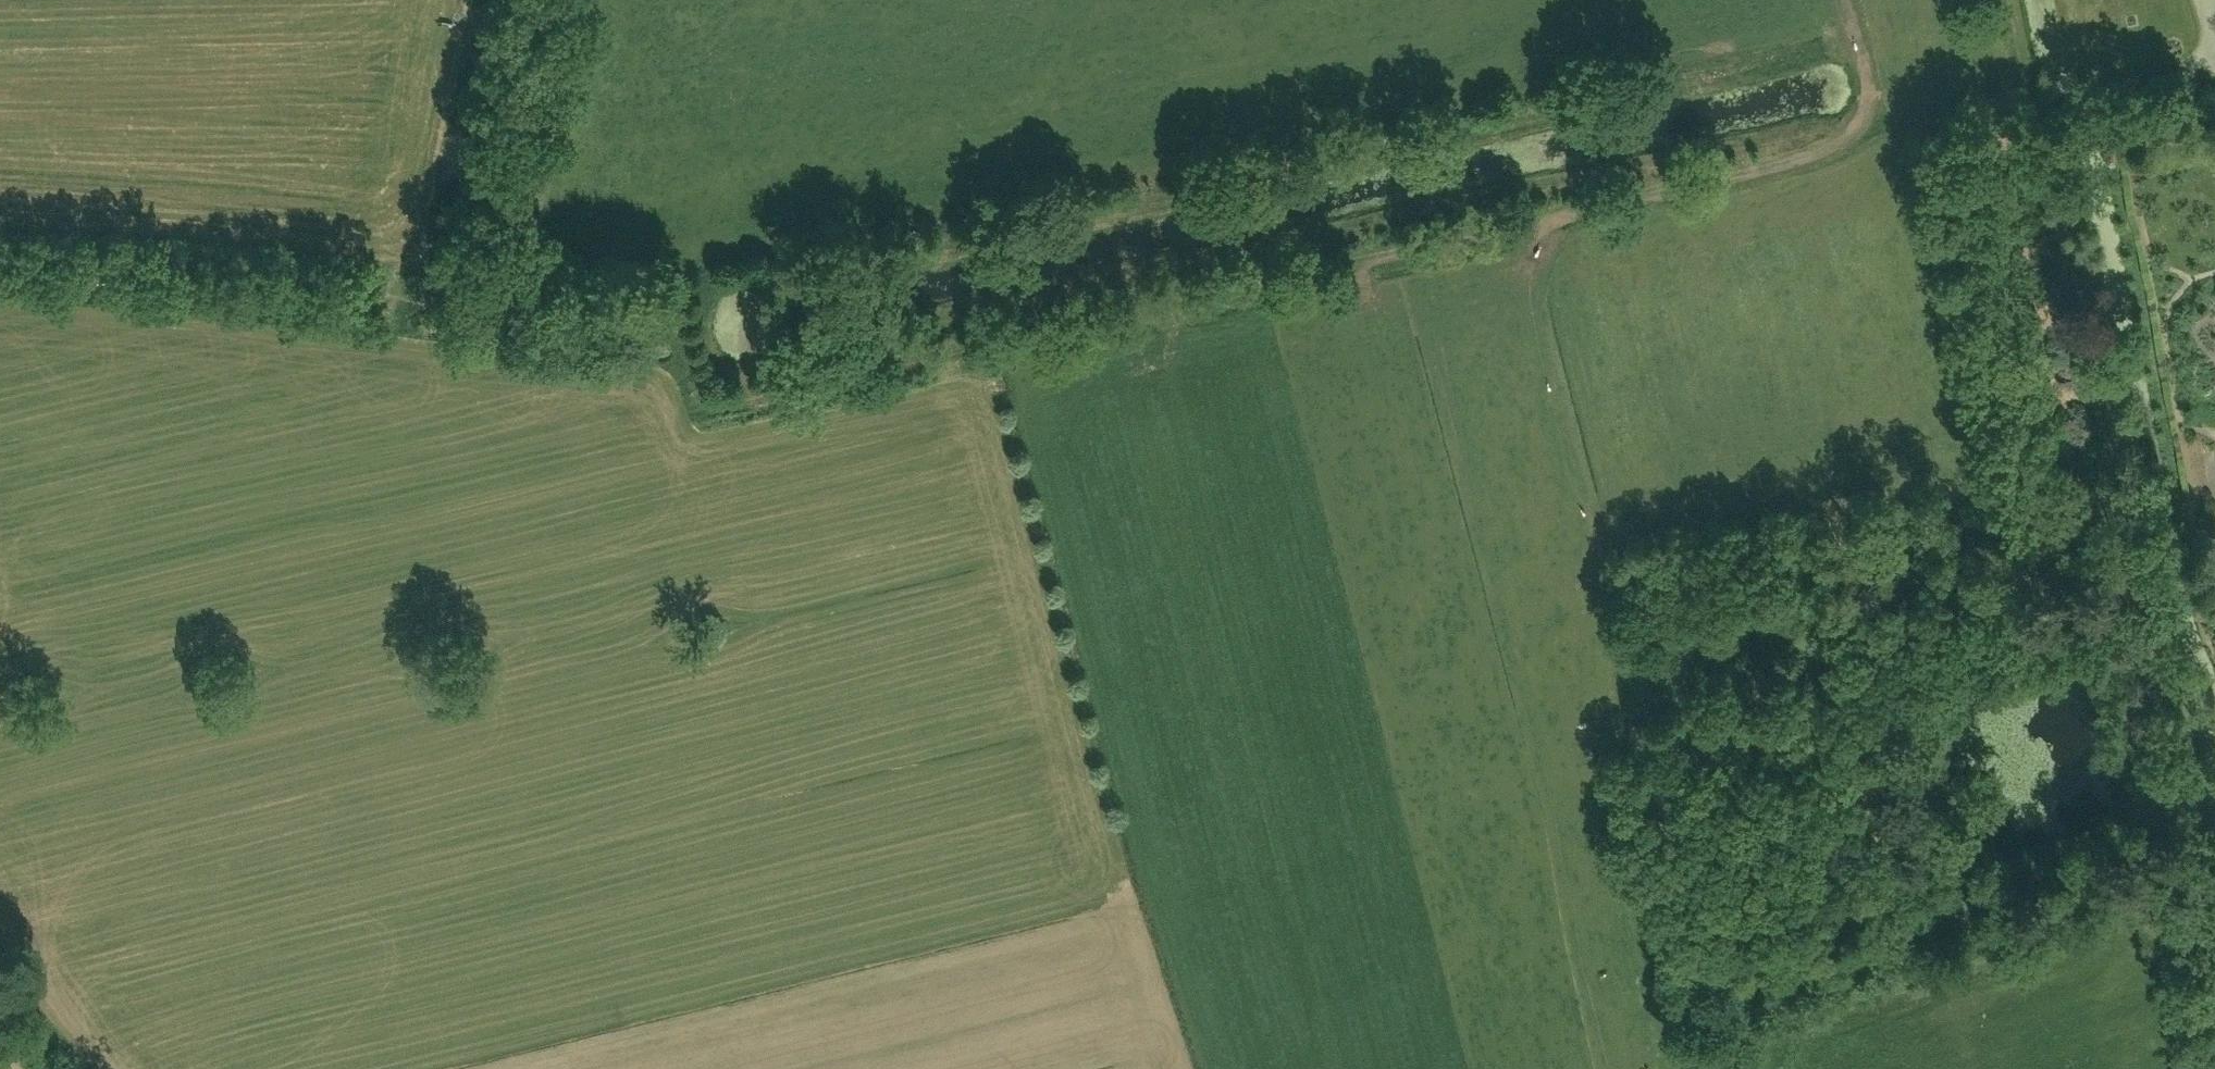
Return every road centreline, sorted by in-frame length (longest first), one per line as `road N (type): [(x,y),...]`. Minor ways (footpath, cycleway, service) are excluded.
road 1 (track): [(487,0),(427,305),(0,272)]

